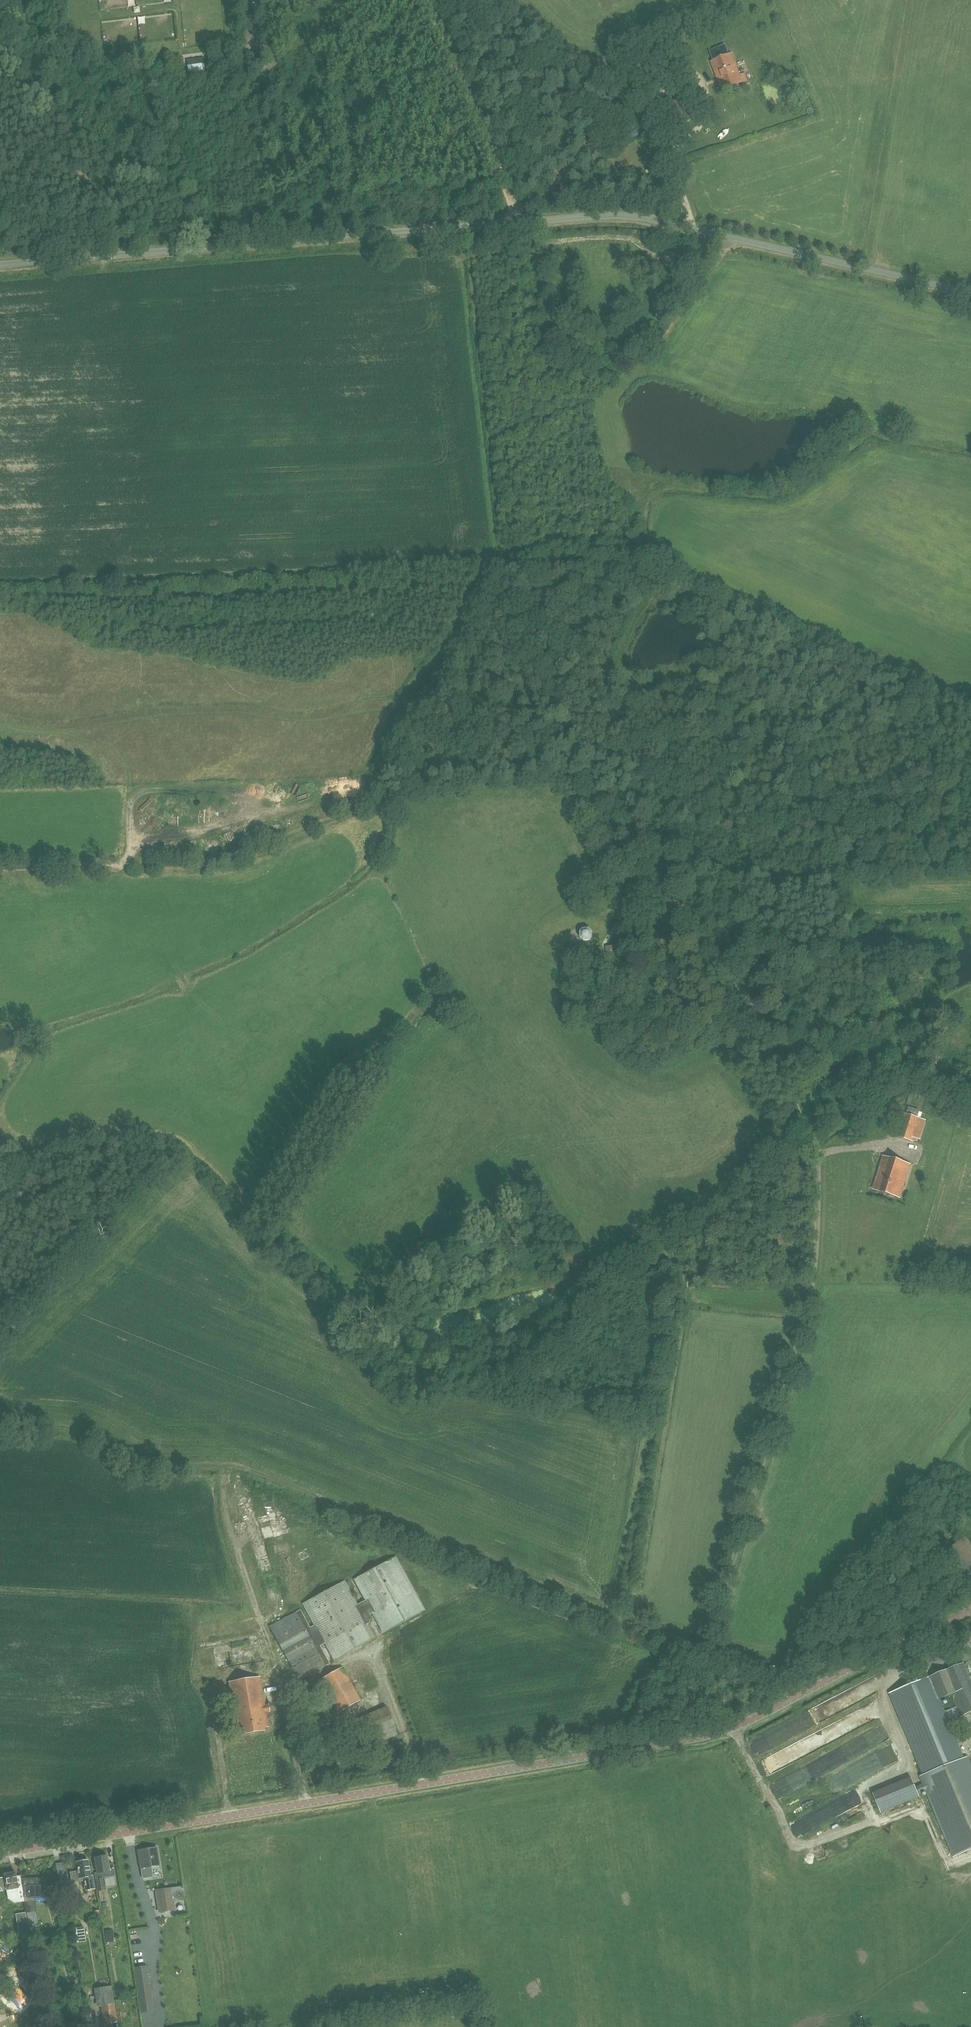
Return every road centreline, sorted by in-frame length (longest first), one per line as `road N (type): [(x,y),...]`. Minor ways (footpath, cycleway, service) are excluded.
road 1 (unclassified): [(0,1854),(692,1741),(763,1715),(970,1612)]
road 2 (track): [(0,1424),(74,1430),(157,1466),(239,1467),(710,1648)]
road 3 (unclassified): [(0,270),(524,225)]
road 4 (track): [(486,578),(0,599)]
road 5 (unclassified): [(970,294),(637,221),(524,225)]
road 6 (track): [(0,869),(206,862),(392,793)]
road 7 (unclassified): [(430,0),(524,225)]
road 8 (track): [(229,1467),(222,1495),(232,1541),(276,1676)]

